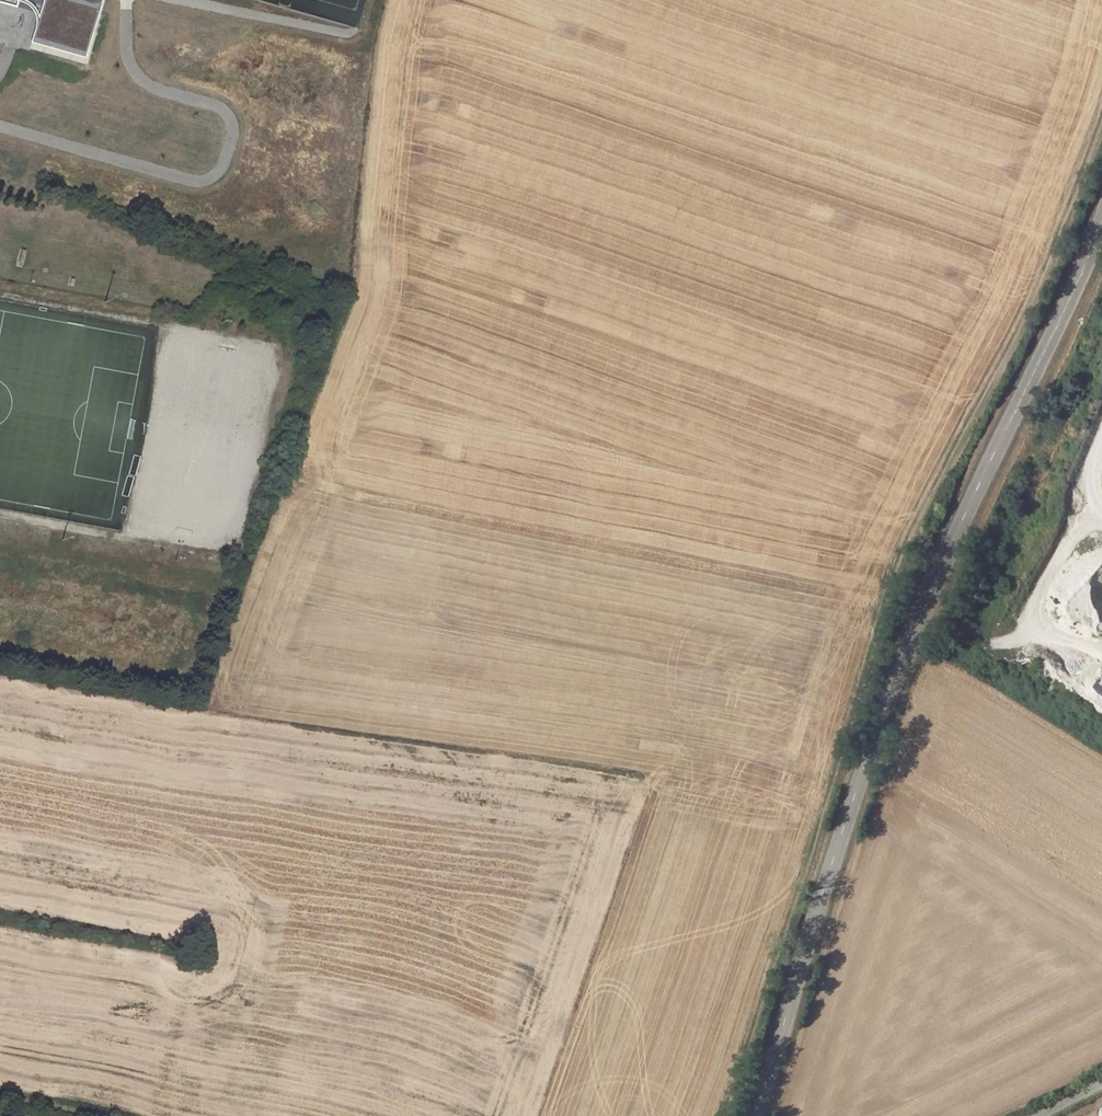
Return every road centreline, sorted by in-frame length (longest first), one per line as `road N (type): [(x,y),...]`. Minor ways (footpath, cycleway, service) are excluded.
road 1 (unclassified): [(748,1115),(887,705),(998,432),(1101,211)]

